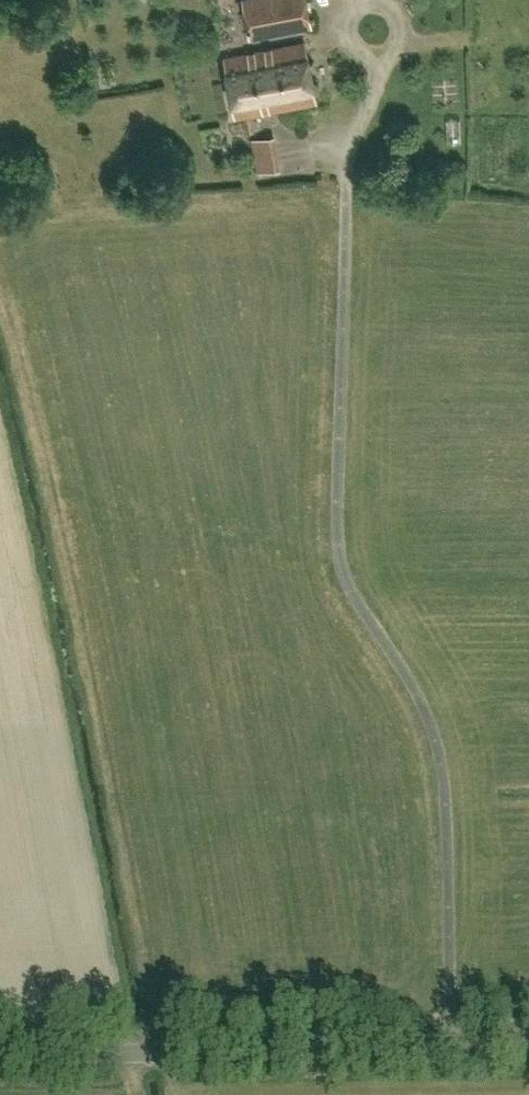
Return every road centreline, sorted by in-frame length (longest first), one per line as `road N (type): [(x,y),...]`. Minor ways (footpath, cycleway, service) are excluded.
road 1 (unclassified): [(451,1037),(441,715),(344,546),(338,512),(348,73)]
road 2 (unclassified): [(451,1037),(0,1045)]

